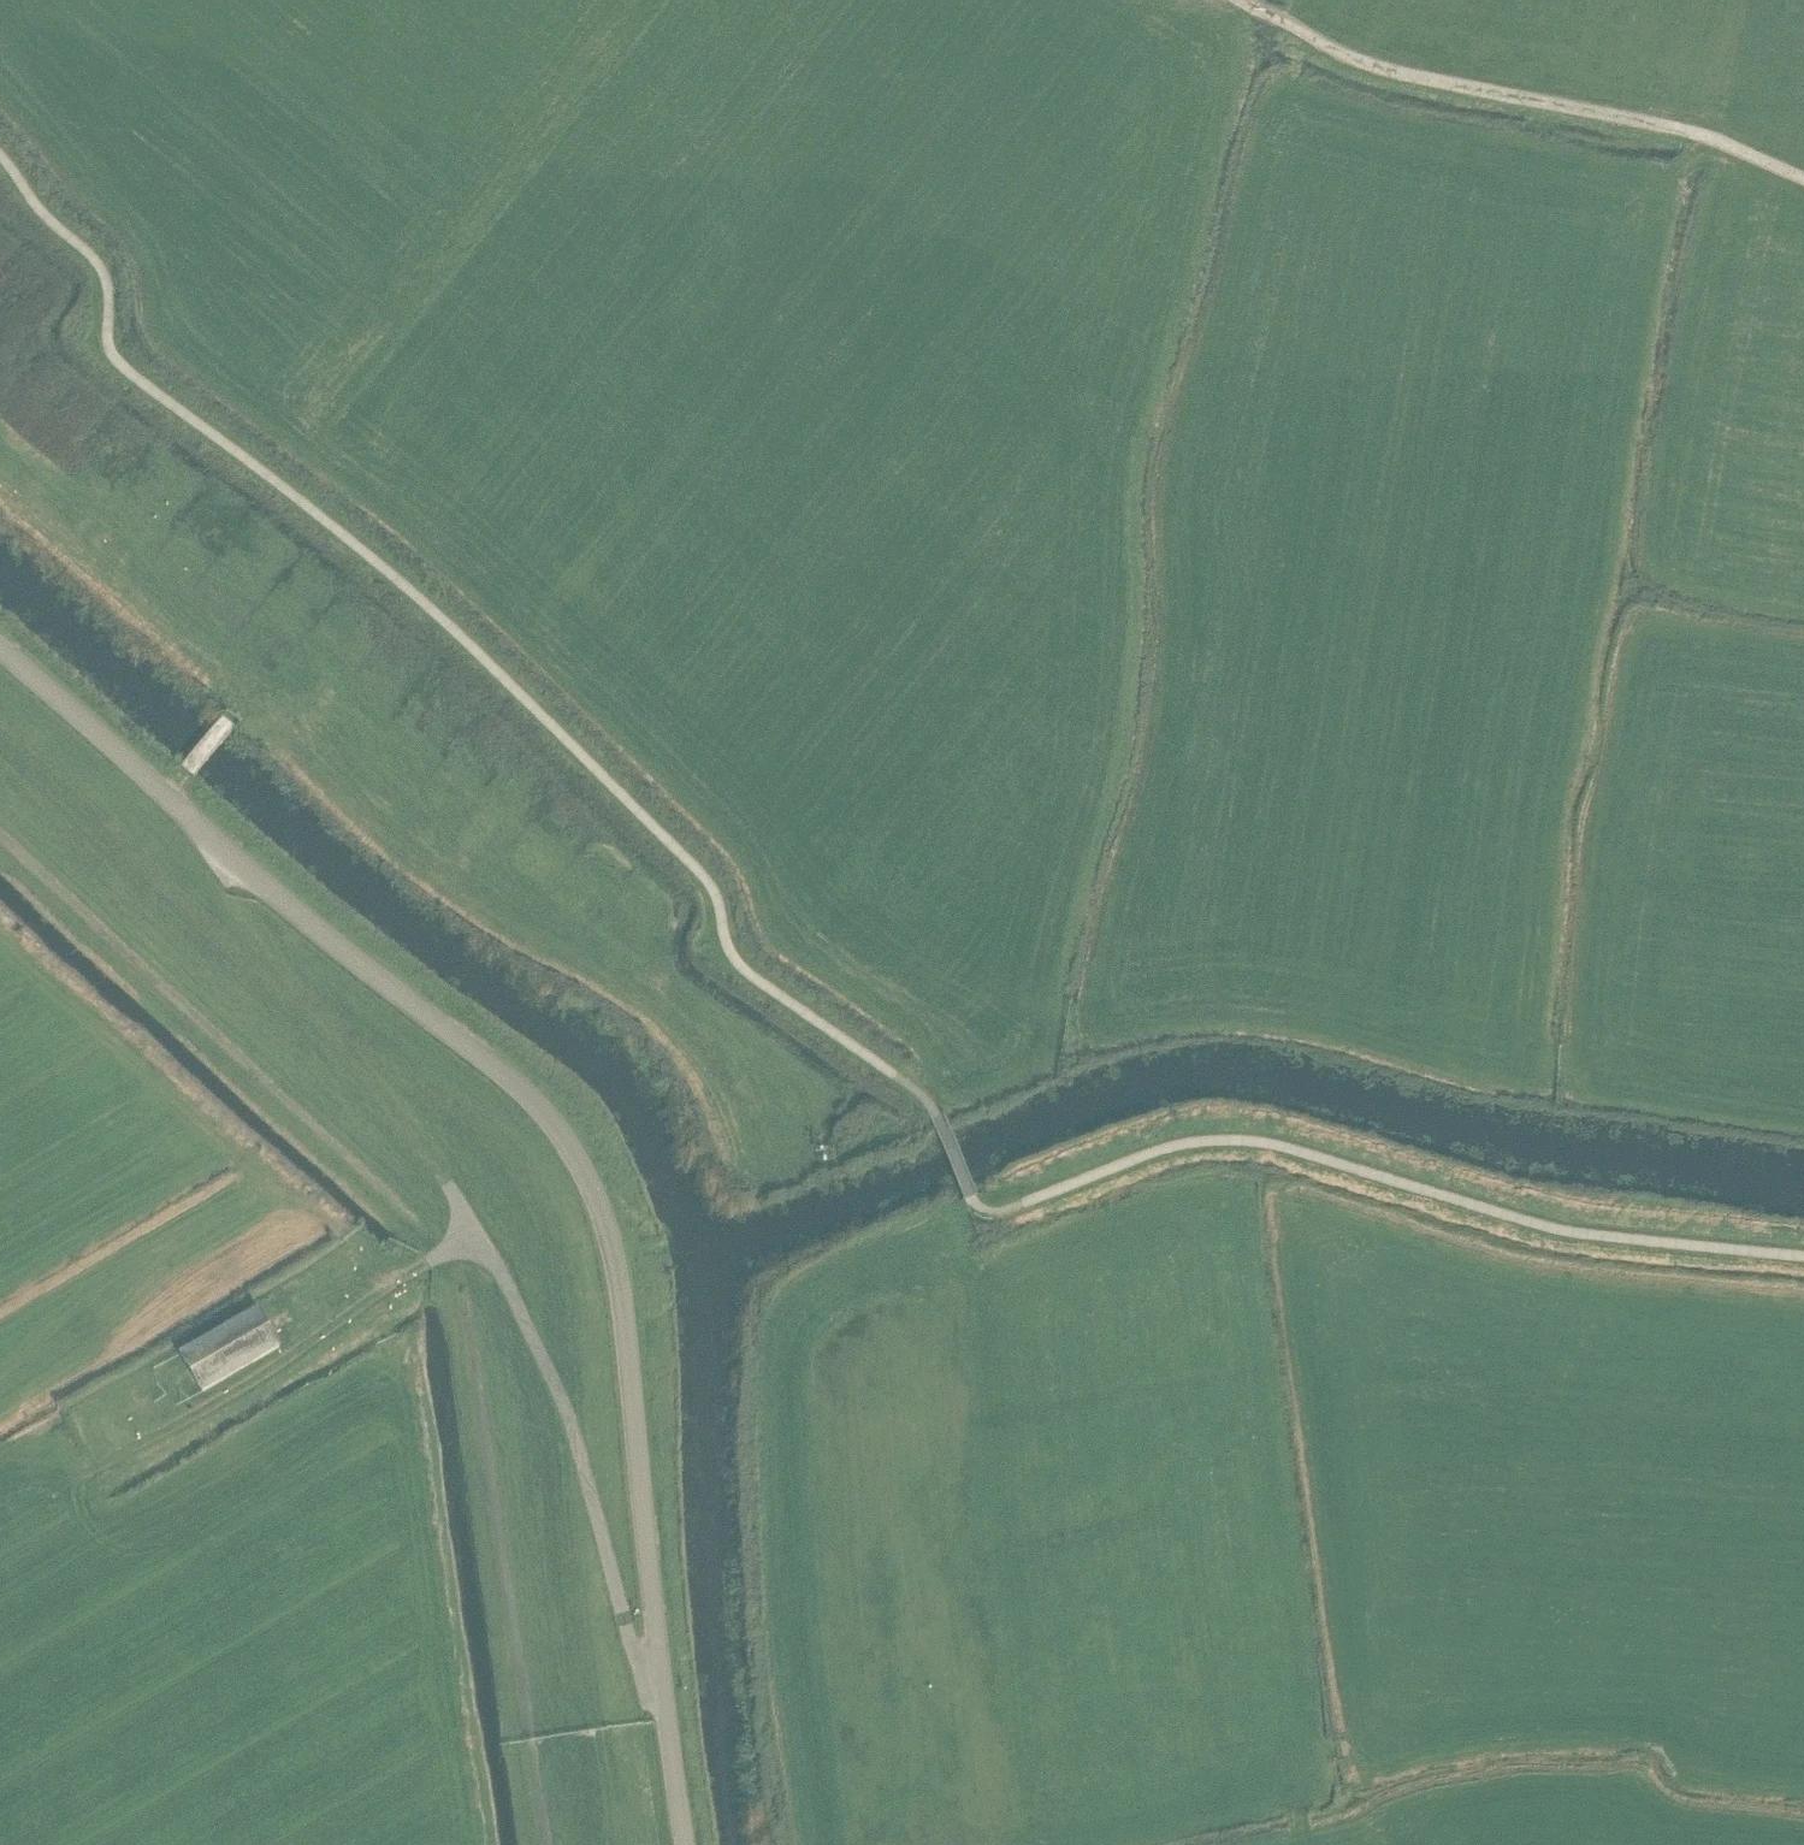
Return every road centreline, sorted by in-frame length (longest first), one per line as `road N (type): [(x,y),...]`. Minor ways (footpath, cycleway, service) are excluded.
road 1 (tertiary): [(686,1844),(617,1270),(572,1142),(522,1086),(244,868),(0,647)]
road 2 (track): [(1803,175),(1710,138),(1437,85),(1332,46),(1240,0)]
road 3 (track): [(449,1182),(275,933),(244,868)]

